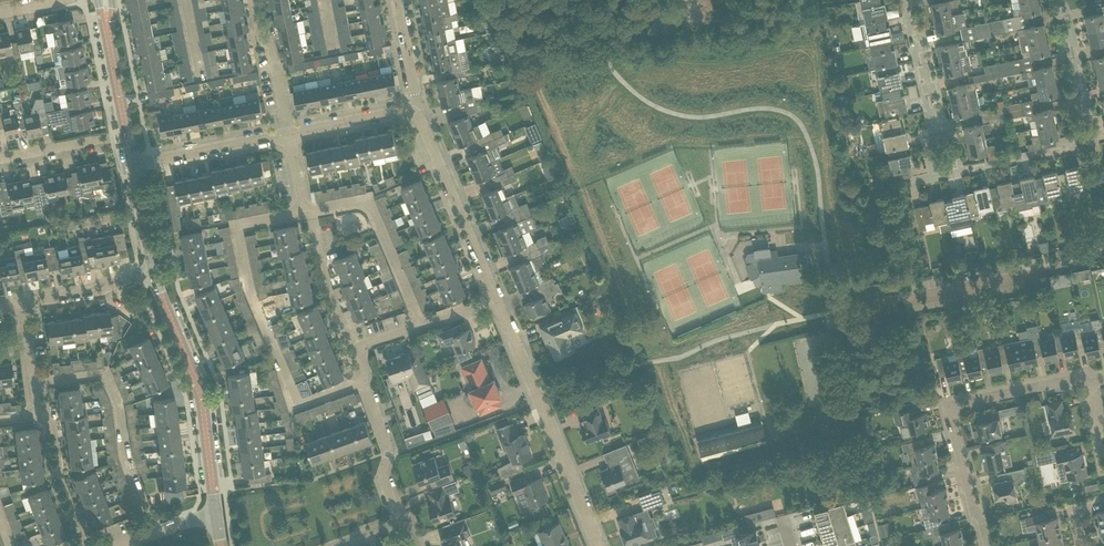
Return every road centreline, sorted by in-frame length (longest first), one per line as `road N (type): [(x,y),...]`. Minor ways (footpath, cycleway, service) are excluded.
road 1 (residential): [(987,545),(981,523),(970,517),(945,408),(1087,378)]
road 2 (residential): [(954,165),(1089,137),(1058,0)]
road 3 (residential): [(598,545),(496,302)]
road 4 (tertiary): [(216,515),(200,384),(158,264)]
road 5 (residential): [(154,533),(105,376),(34,381)]
road 6 (residential): [(362,349),(327,288),(289,133)]
road 7 (residential): [(496,302),(414,115)]
road 8 (residential): [(407,519),(393,508),(383,480),(389,426),(362,349)]
road 9 (residential): [(954,165),(918,0)]
road 10 (residential): [(134,164),(289,133)]
road 11 (residential): [(22,303),(115,284),(158,264)]
road 12 (residential): [(362,349),(496,302)]
road 13 (residential): [(289,133),(261,0)]
road 14 (residential): [(0,160),(127,132)]
road 15 (residential): [(289,133),(414,115)]

